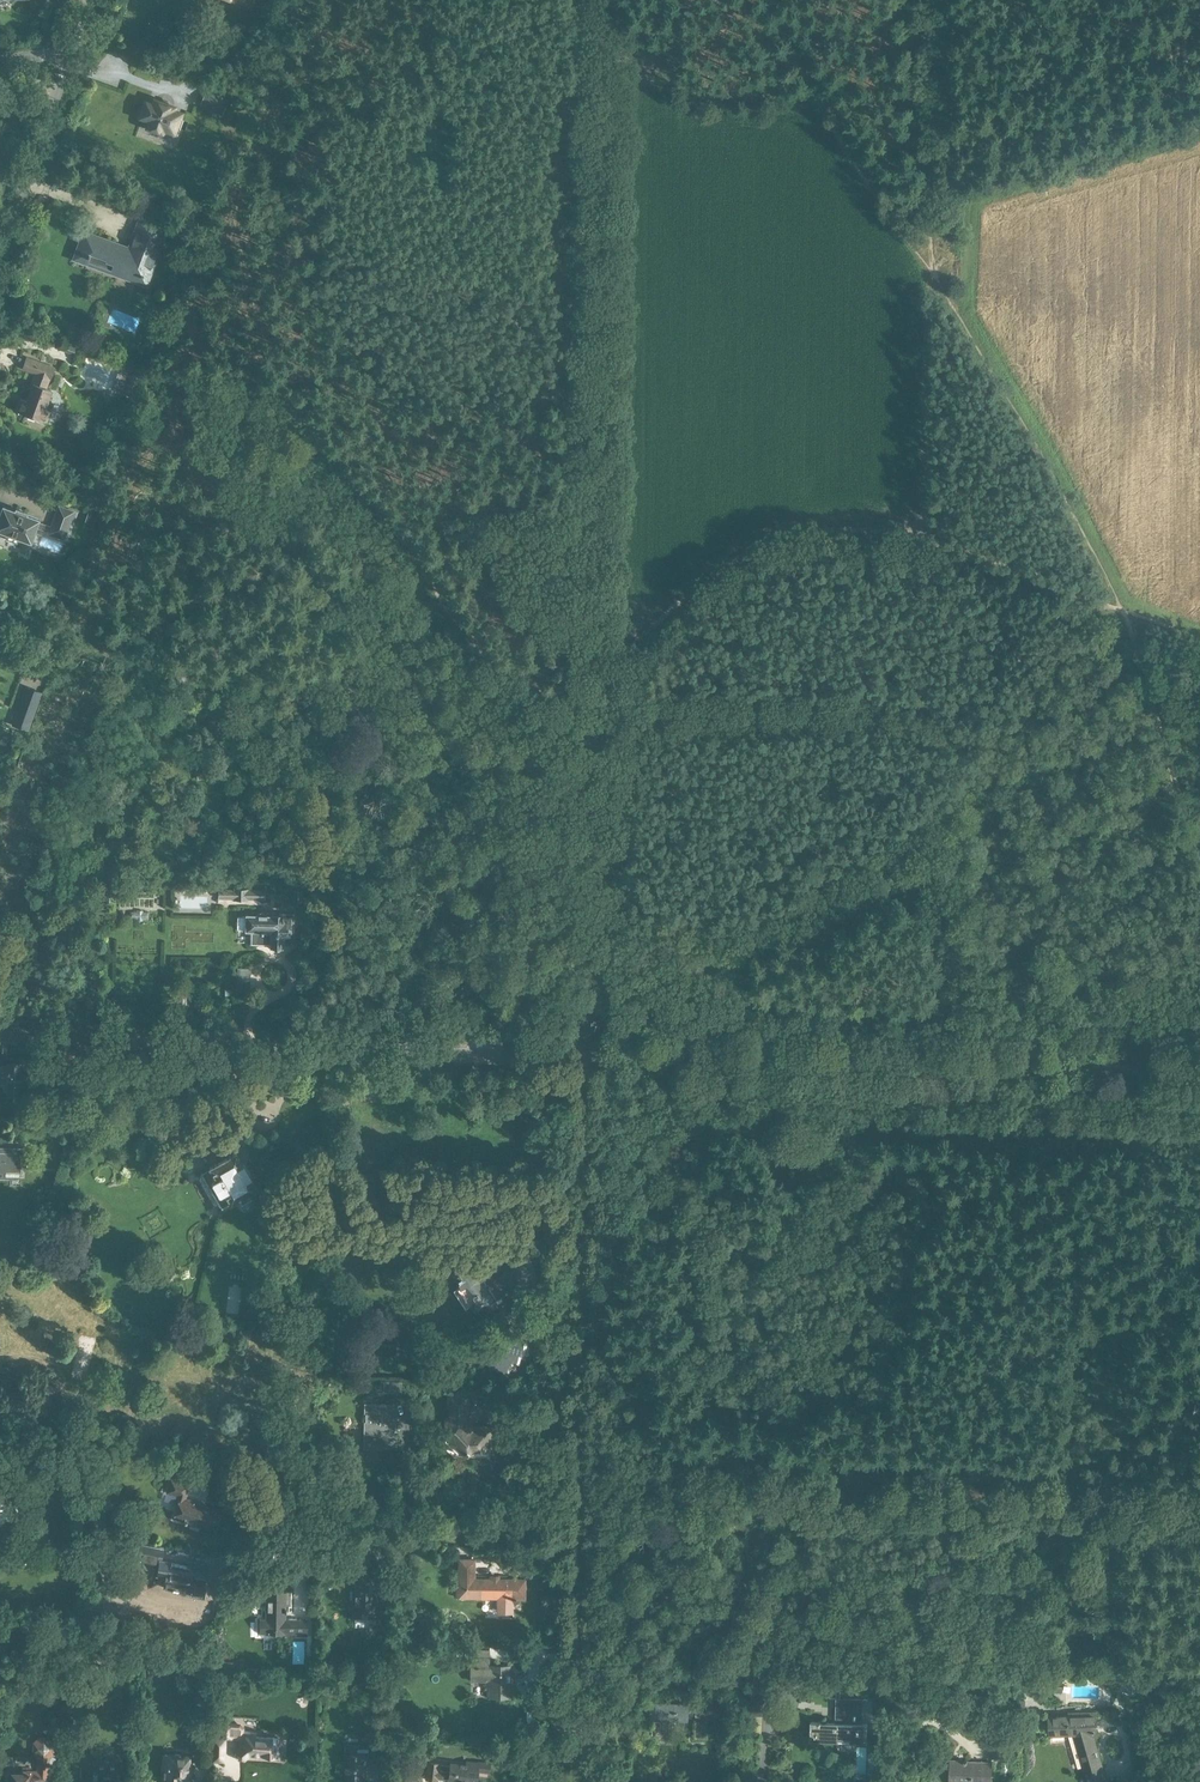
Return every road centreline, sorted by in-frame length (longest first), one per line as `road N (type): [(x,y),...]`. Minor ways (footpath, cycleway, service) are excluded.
road 1 (residential): [(575,1781),(585,1272),(580,1059),(0,1047)]
road 2 (track): [(580,1059),(1199,1082)]
road 3 (track): [(1199,822),(1116,615),(1022,422),(933,270)]
road 4 (track): [(0,634),(126,672),(168,623),(208,549),(255,375)]
road 5 (track): [(255,375),(252,214),(274,176),(430,0)]
road 6 (track): [(13,1048),(18,993),(43,918),(91,832),(184,791),(213,798)]
road 7 (residential): [(0,259),(70,52)]

